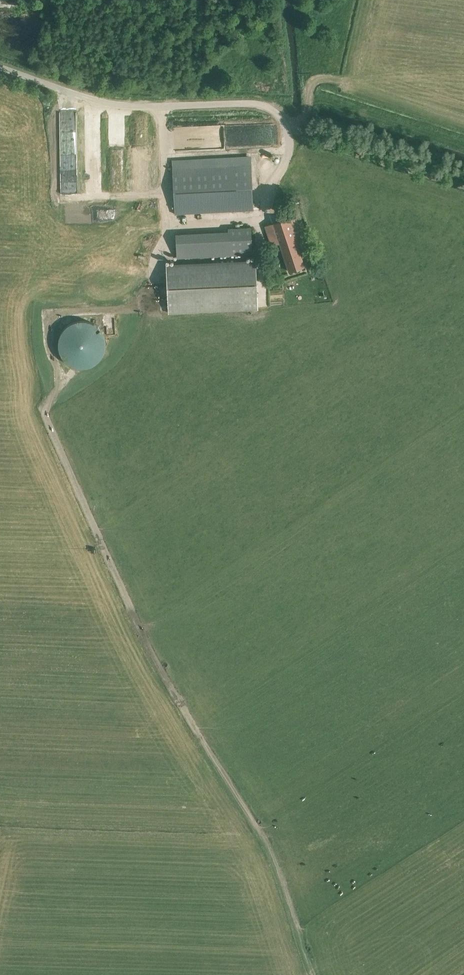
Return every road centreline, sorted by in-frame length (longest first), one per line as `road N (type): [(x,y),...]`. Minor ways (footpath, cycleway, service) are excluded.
road 1 (track): [(156,286),(148,303),(64,318),(51,333),(52,356),(67,375),(42,411),(146,642),(257,829)]

